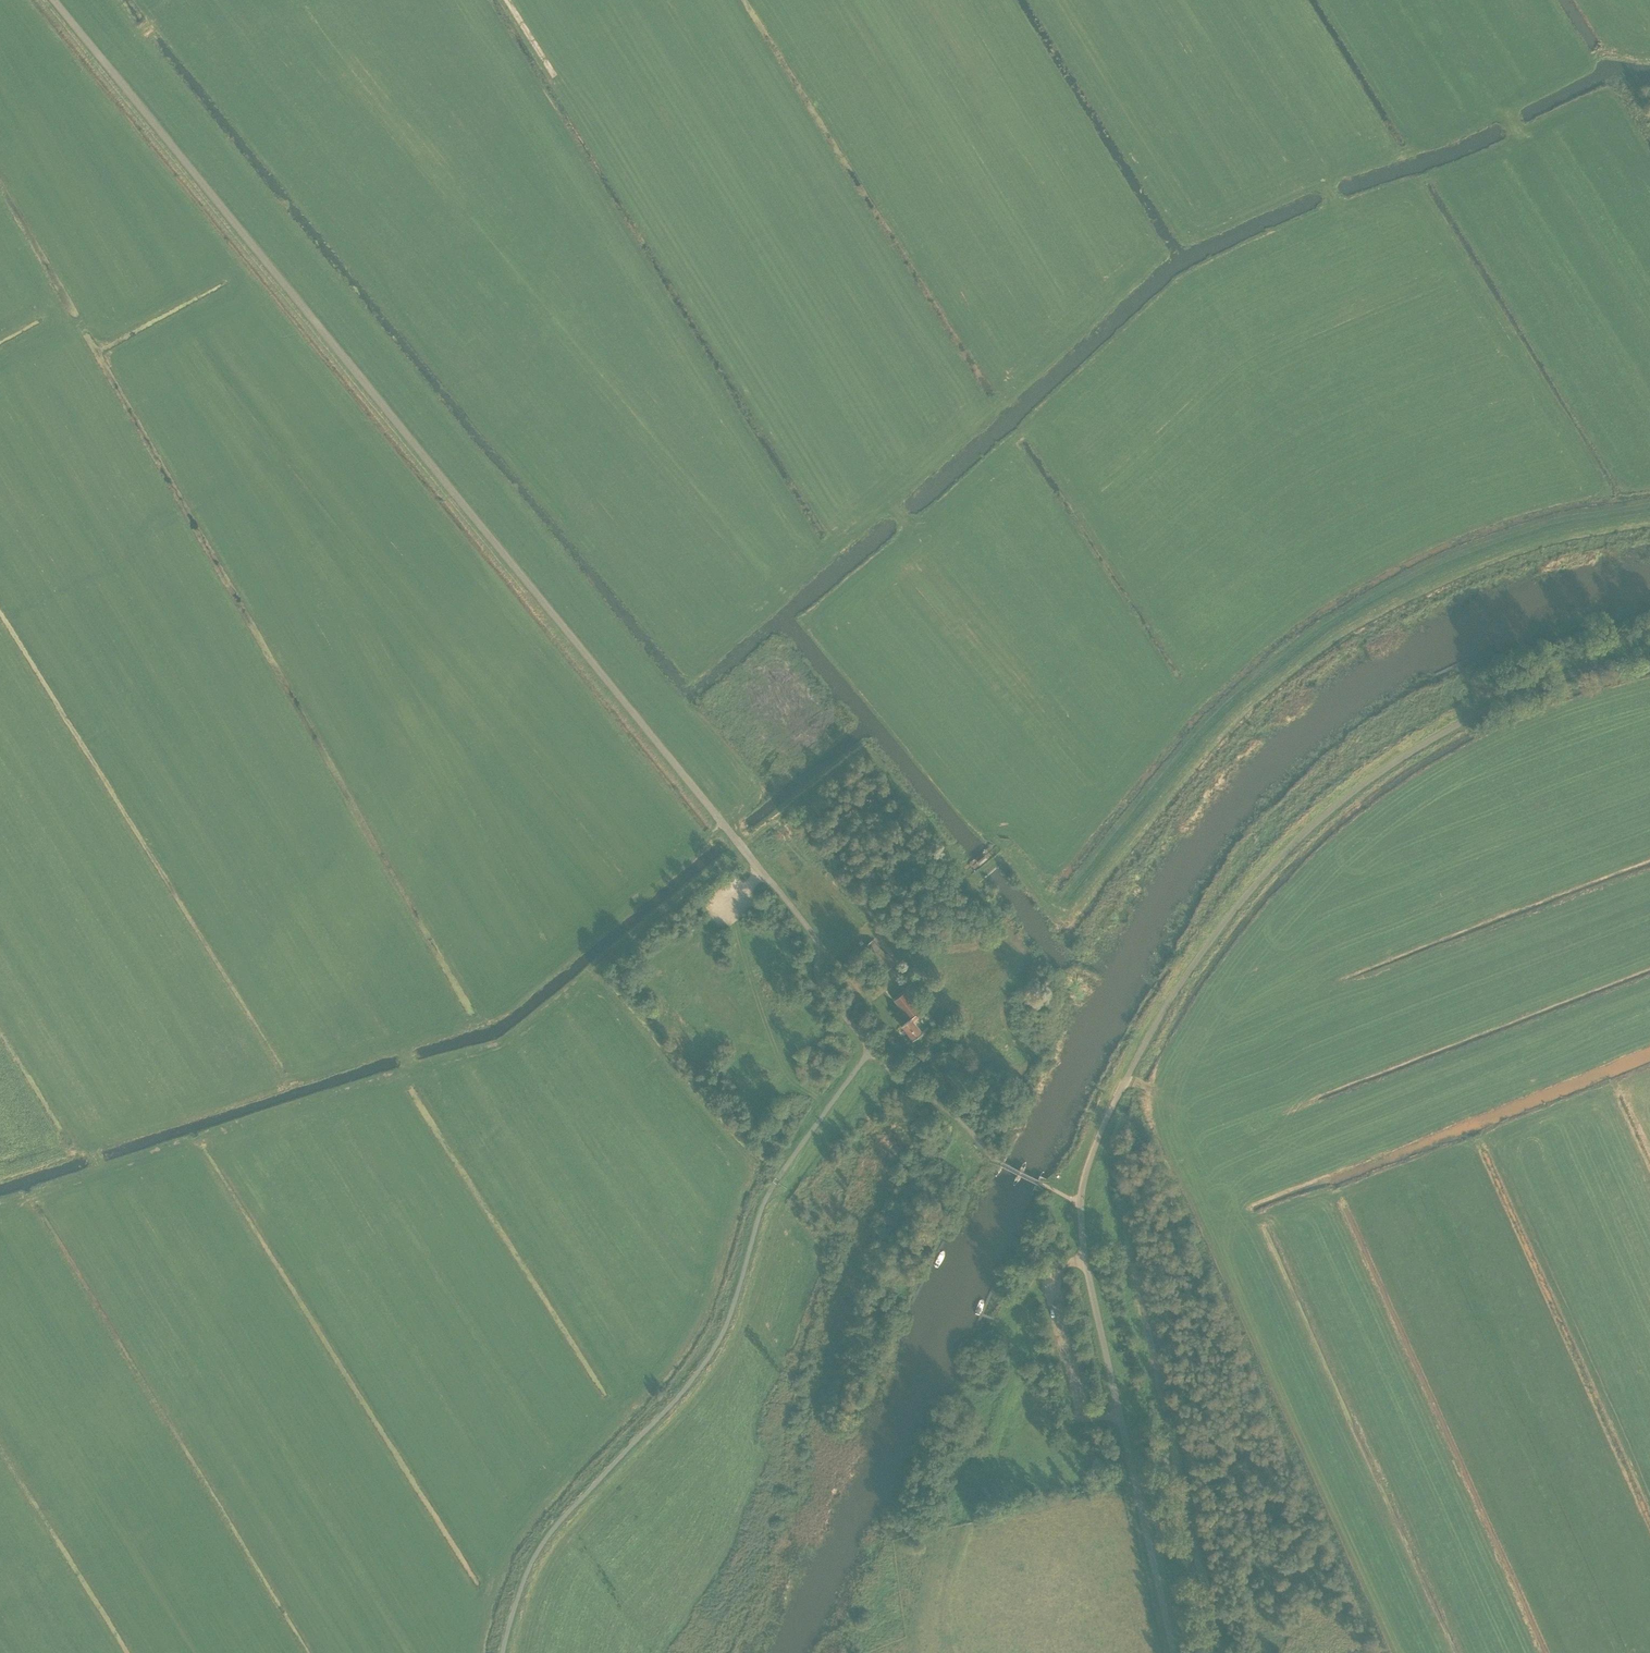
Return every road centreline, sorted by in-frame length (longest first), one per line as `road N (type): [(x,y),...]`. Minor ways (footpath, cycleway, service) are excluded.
road 1 (unclassified): [(1172,1652),(1081,1221),(1086,1169),(1117,1096),(1215,936),(1334,810),(1484,712),(1649,653)]
road 2 (unclassified): [(51,0),(820,946)]
road 3 (track): [(742,847),(862,750),(963,870)]

